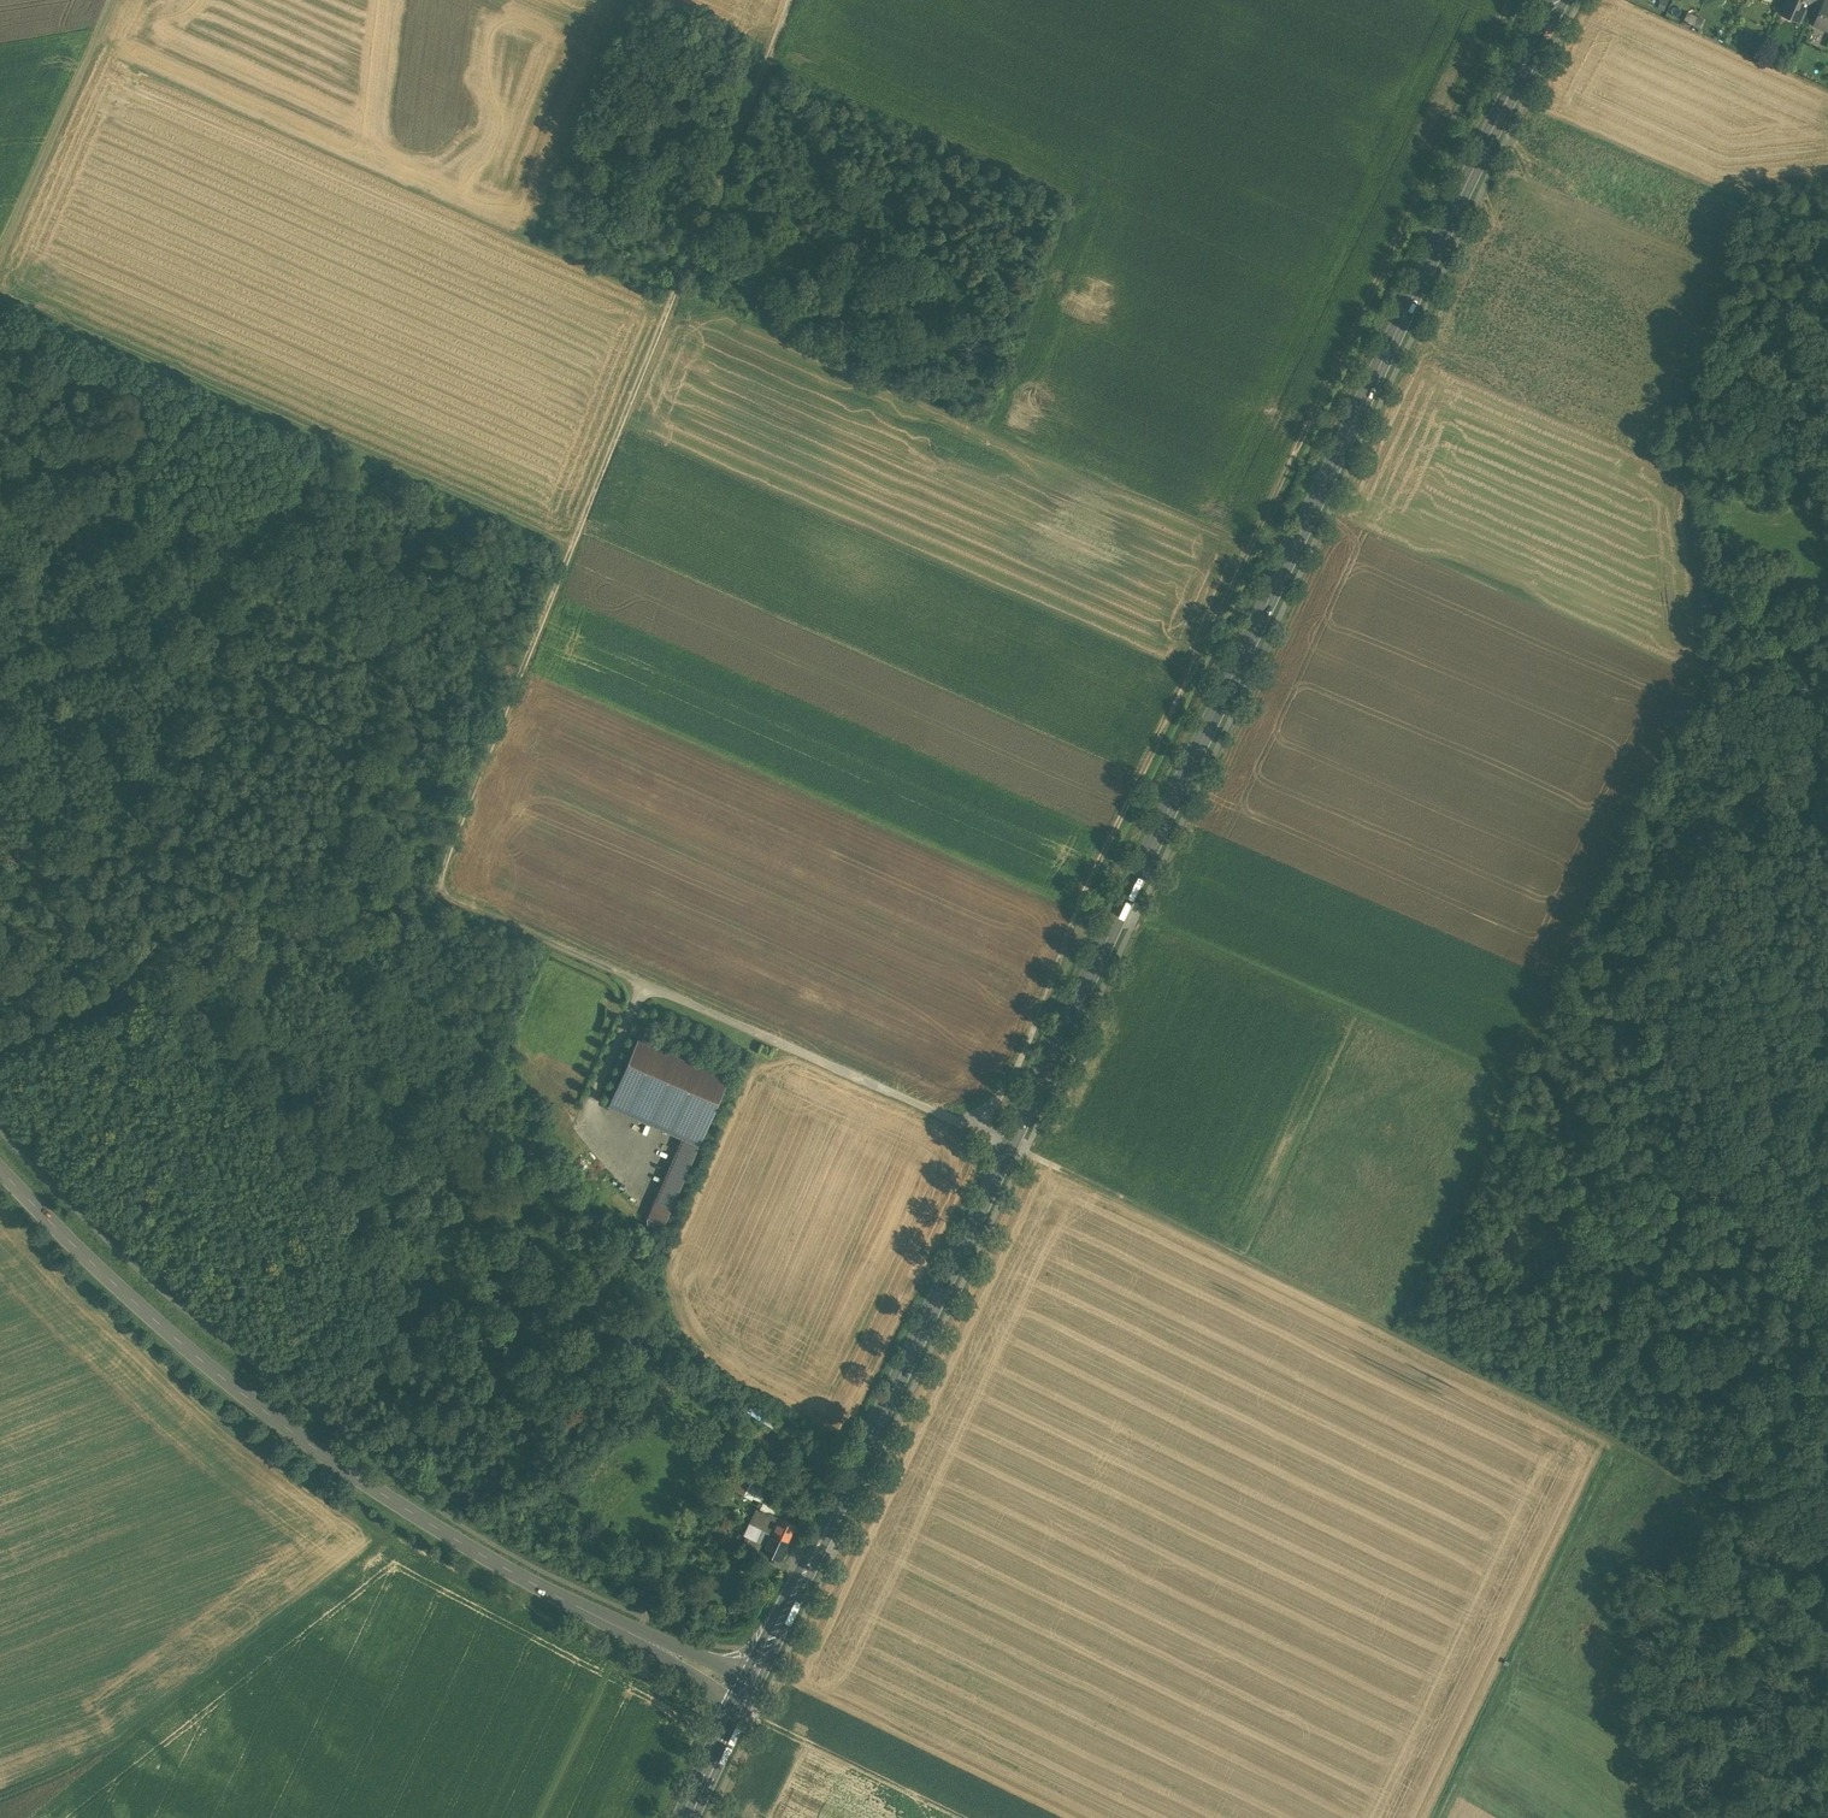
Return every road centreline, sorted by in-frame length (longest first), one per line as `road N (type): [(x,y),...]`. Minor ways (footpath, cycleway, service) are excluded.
road 1 (primary): [(746,1688),(923,1348),(1562,0)]
road 2 (track): [(1404,1338),(1638,843),(1717,696),(1688,411),(1731,308),(1756,202),(1827,196)]
road 3 (track): [(1507,0),(1083,893),(1018,1063),(977,1130)]
road 4 (track): [(651,991),(1016,1148),(1668,1468),(1739,1512)]
road 5 (track): [(791,0),(430,895)]
road 6 (tertiary): [(0,1171),(131,1301),(324,1457),(483,1556),(746,1688)]
road 7 (track): [(571,552),(0,298)]
road 8 (track): [(430,895),(146,971),(0,1032)]
road 9 (track): [(1450,1817),(1629,1448)]
road 10 (track): [(0,260),(114,0)]
road 11 (primary): [(687,1817),(746,1688)]
road 12 (track): [(430,895),(544,944)]
road 13 (track): [(1717,696),(1827,645)]

